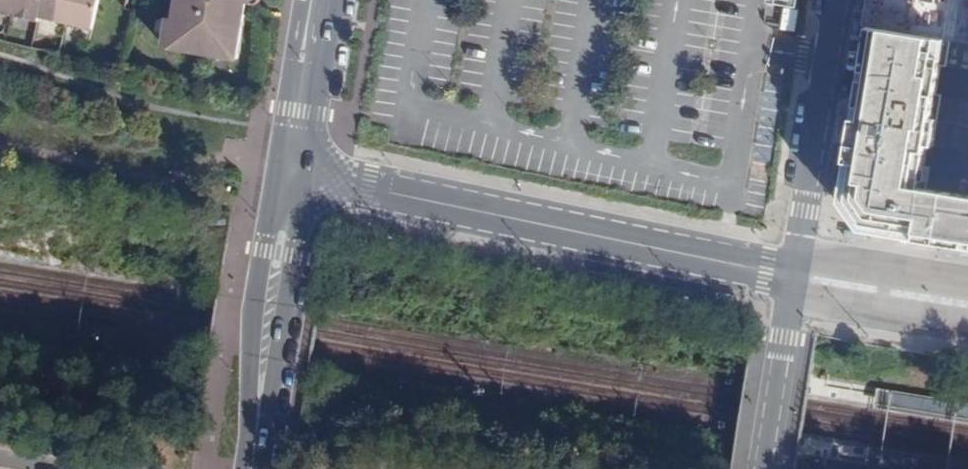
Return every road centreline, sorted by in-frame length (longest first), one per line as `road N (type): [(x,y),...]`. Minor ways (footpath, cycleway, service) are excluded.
road 1 (residential): [(838,0),(764,468)]
road 2 (tertiary): [(256,442),(339,0)]
road 3 (tertiary): [(303,0),(258,288),(256,442)]

